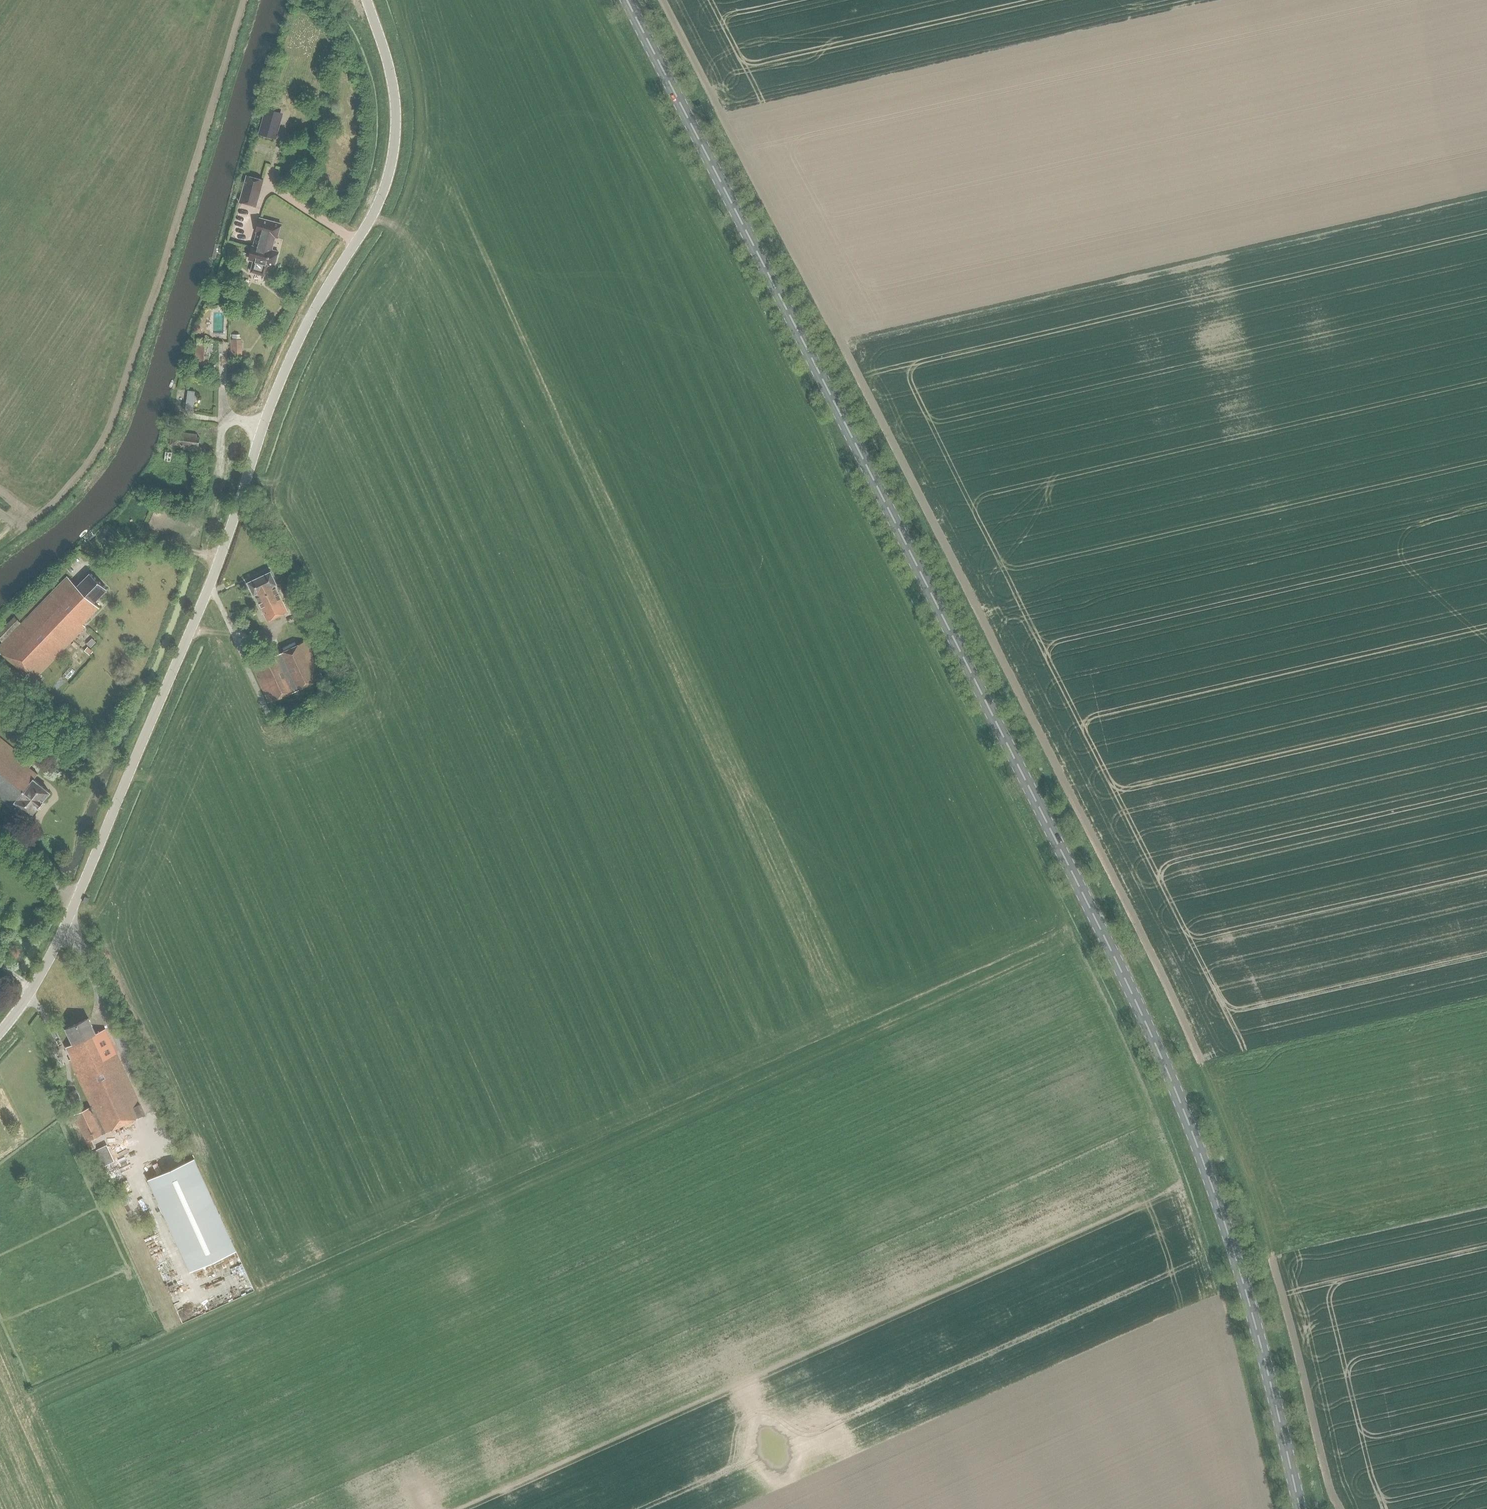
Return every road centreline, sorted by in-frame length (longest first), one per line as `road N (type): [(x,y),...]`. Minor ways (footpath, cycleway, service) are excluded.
road 1 (primary): [(1298,1508),(1223,1226),(1130,997),(623,0)]
road 2 (tertiary): [(0,1034),(69,920),(219,561),(286,367),(384,192),(394,94),(367,0)]

